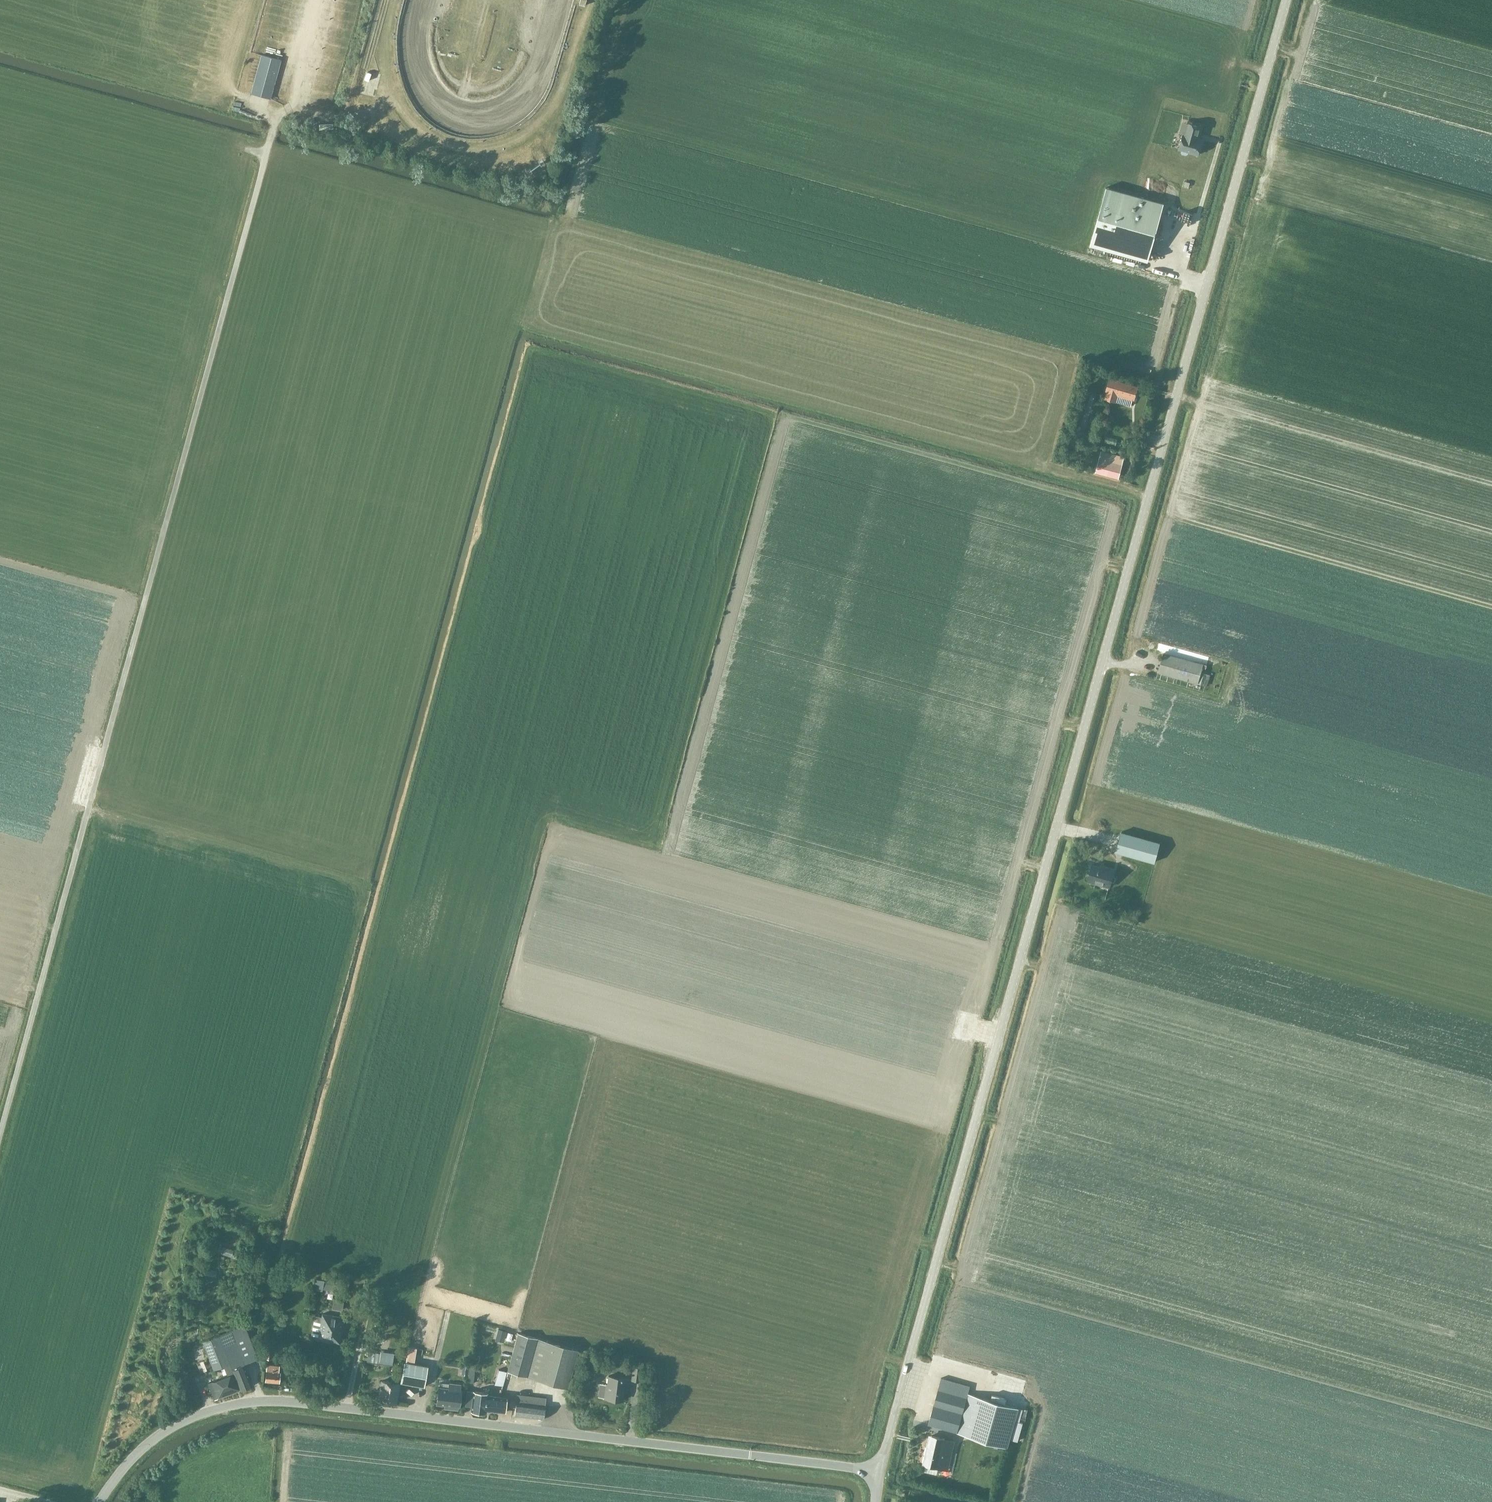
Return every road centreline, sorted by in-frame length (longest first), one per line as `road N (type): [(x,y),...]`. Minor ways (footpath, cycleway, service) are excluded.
road 1 (tertiary): [(879,1472),(1284,0)]
road 2 (tertiary): [(99,1501),(160,1434),(205,1412),(257,1401),(879,1472)]
road 3 (track): [(561,0),(518,107),(483,118),(452,113),(427,89),(416,52),(420,15)]
road 4 (track): [(889,427),(1148,499)]

